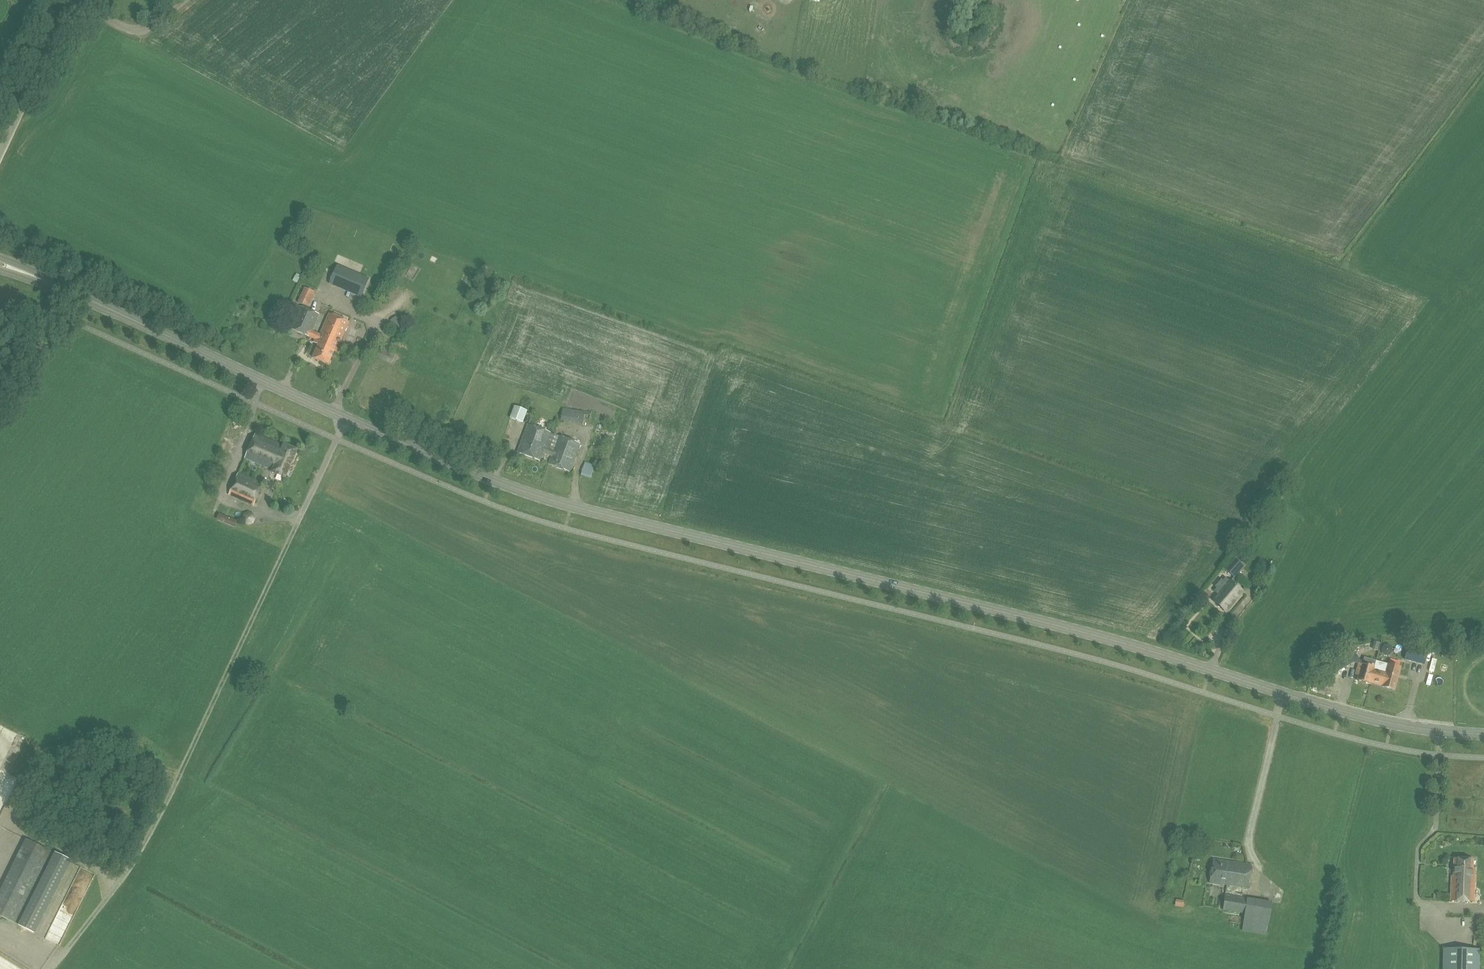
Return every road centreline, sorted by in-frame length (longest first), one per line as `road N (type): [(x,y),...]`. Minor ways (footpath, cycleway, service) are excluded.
road 1 (primary): [(1483,730),(1378,717),(1131,641),(489,478),(0,259)]
road 2 (unclassified): [(0,154),(73,0)]

